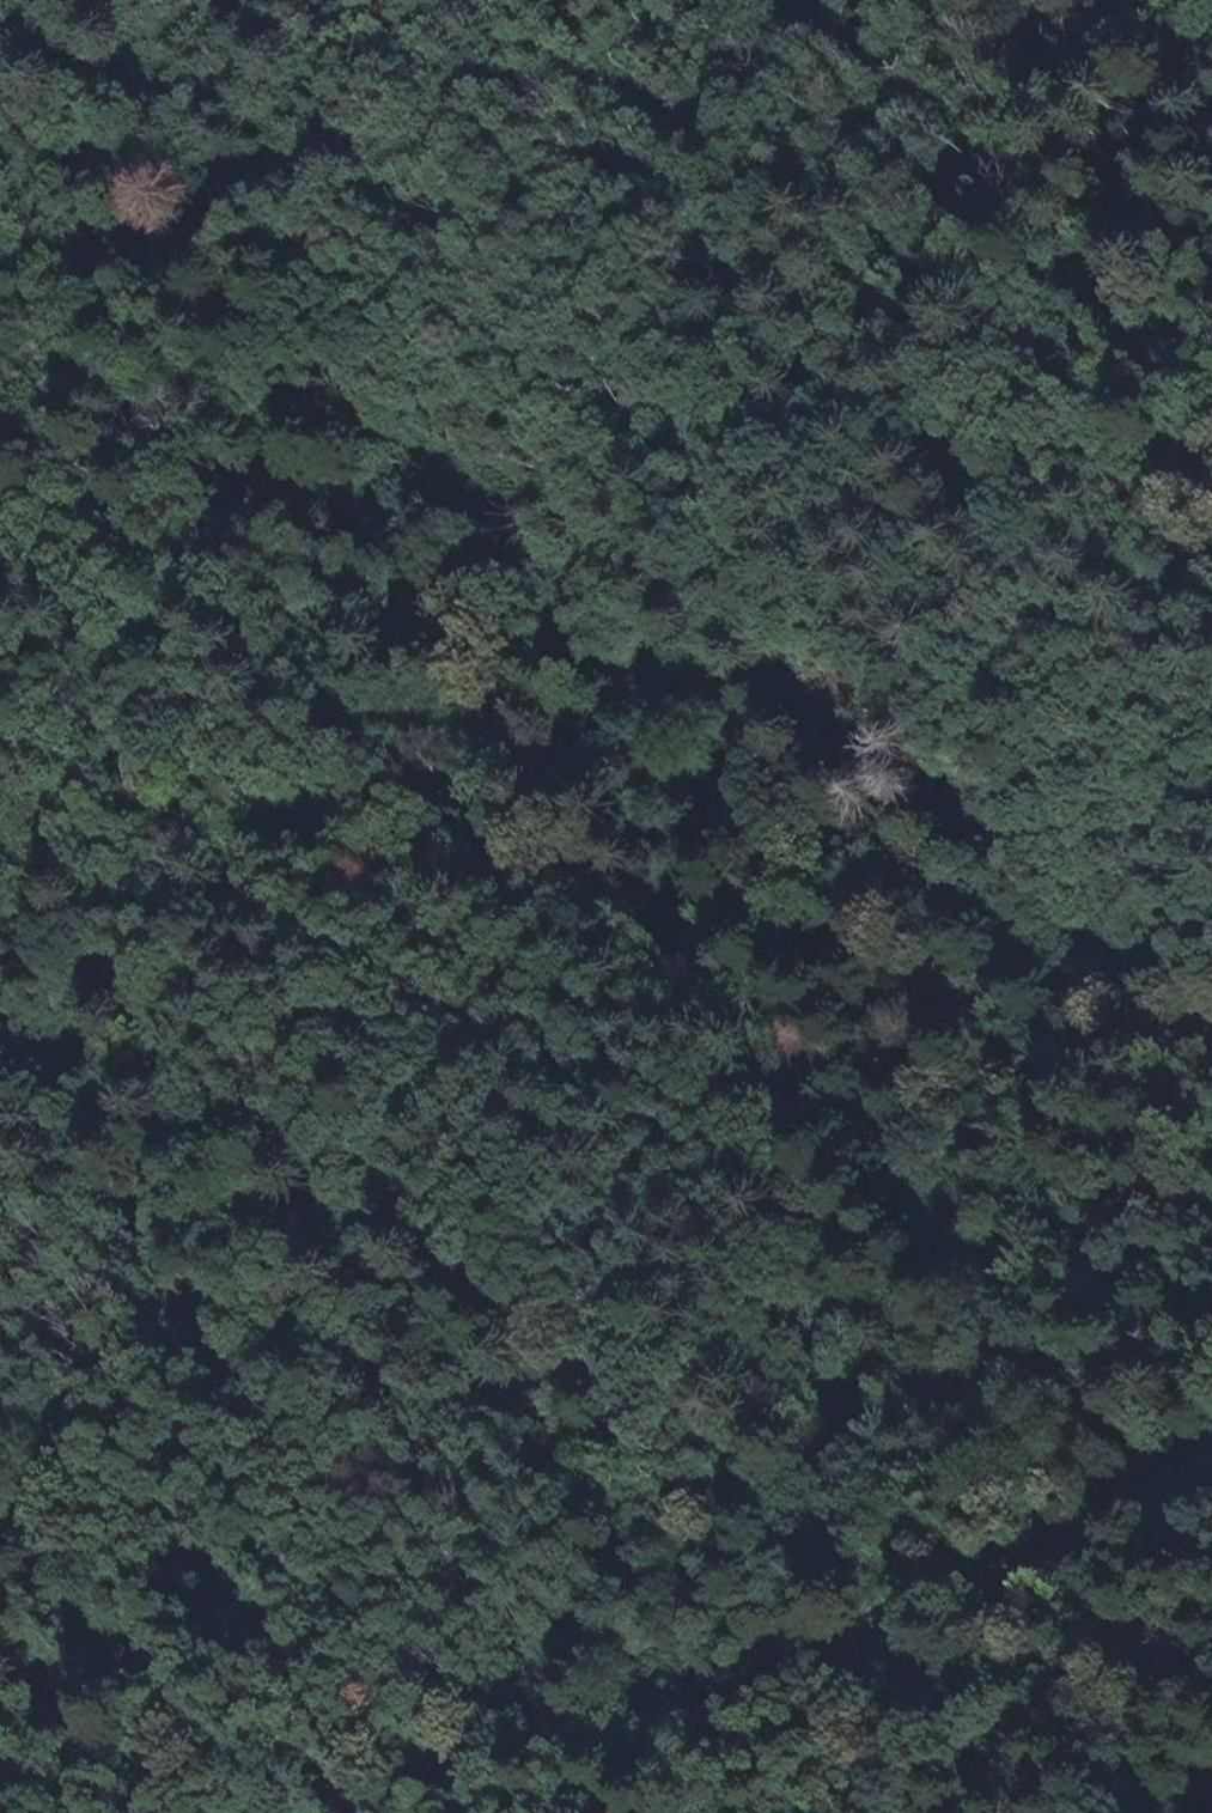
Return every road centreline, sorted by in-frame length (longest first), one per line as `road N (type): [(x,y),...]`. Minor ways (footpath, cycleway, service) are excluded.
road 1 (unclassified): [(394,1812),(917,1612),(1211,1452)]

